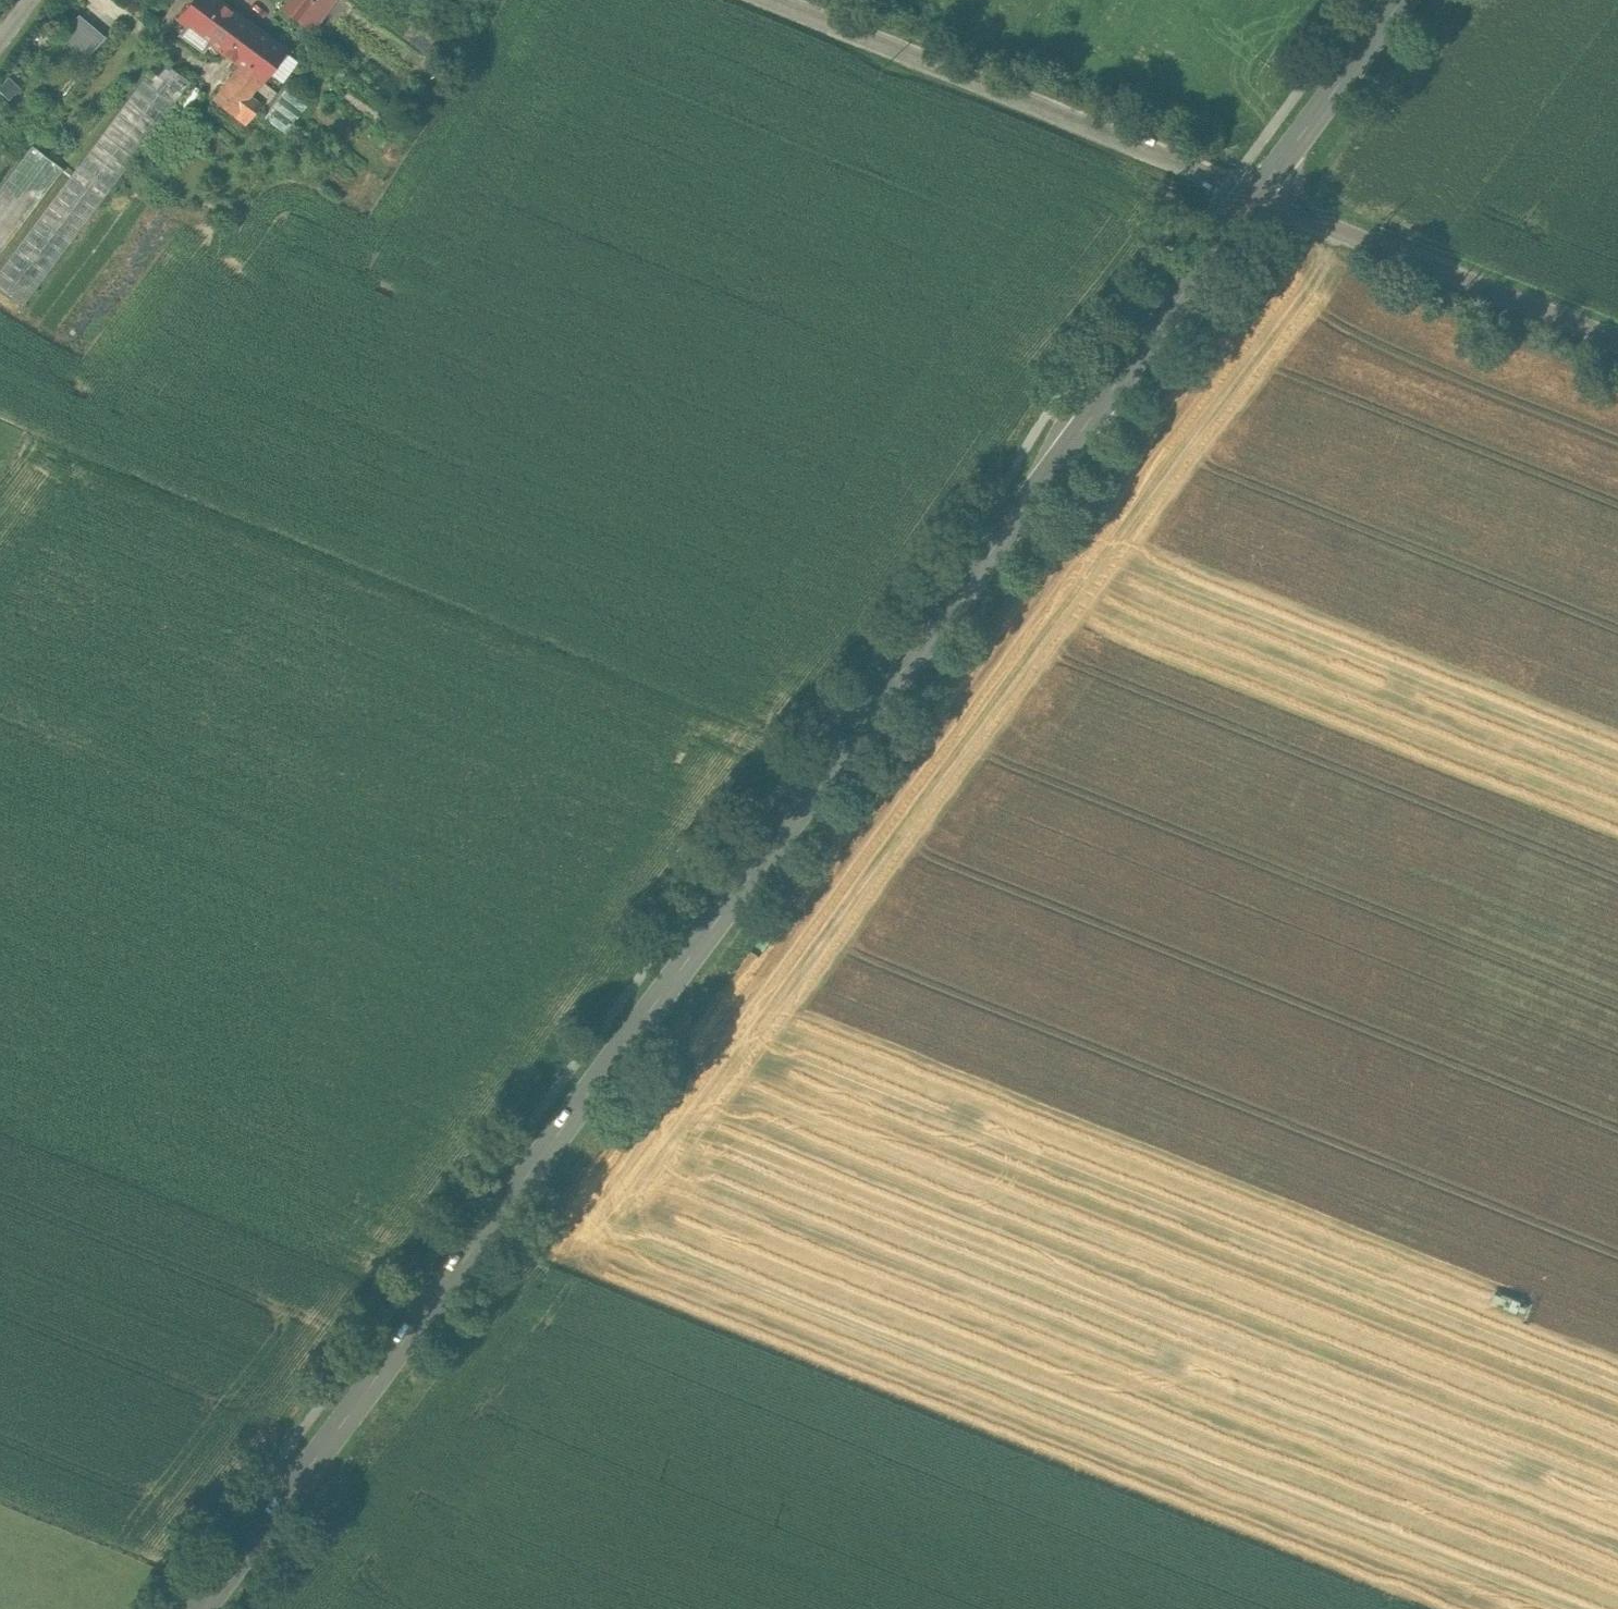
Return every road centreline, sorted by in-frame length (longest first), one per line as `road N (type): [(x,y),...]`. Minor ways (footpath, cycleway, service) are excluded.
road 1 (secondary): [(203,1608),(1257,196)]
road 2 (unclassified): [(1257,196),(765,0)]
road 3 (unclassified): [(1617,333),(1257,196)]
road 4 (secondary): [(1257,196),(1404,0)]

